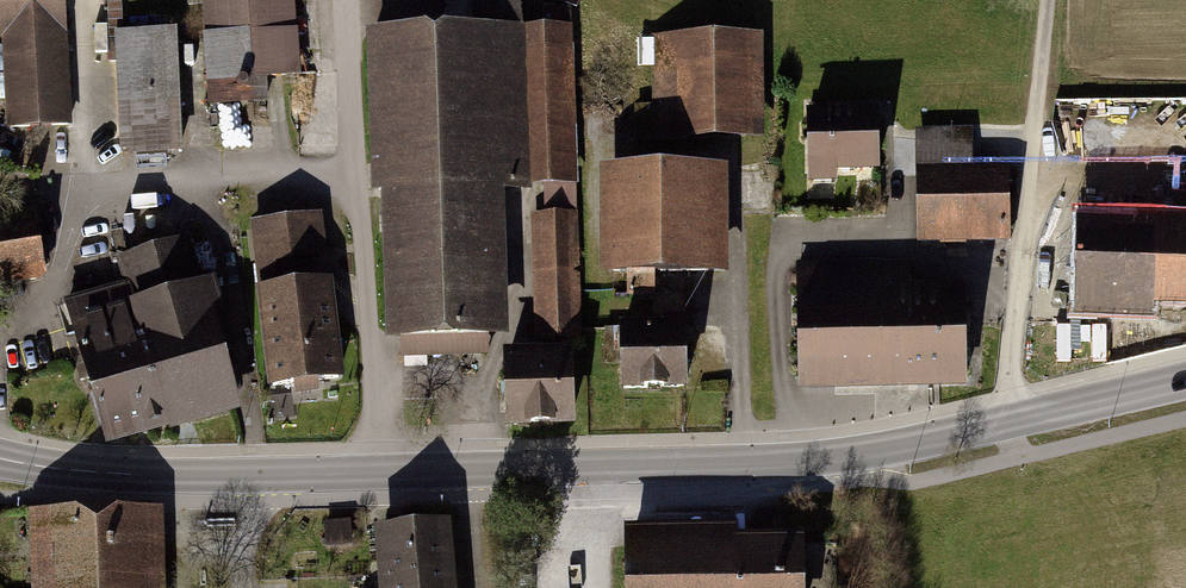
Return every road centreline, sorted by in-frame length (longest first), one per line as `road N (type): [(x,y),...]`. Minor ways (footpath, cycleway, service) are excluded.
road 1 (tertiary): [(1185,378),(830,460),(271,476),(90,472),(0,458)]
road 2 (track): [(348,0),(380,474)]
road 3 (track): [(1048,0),(1009,378),(1016,419)]

